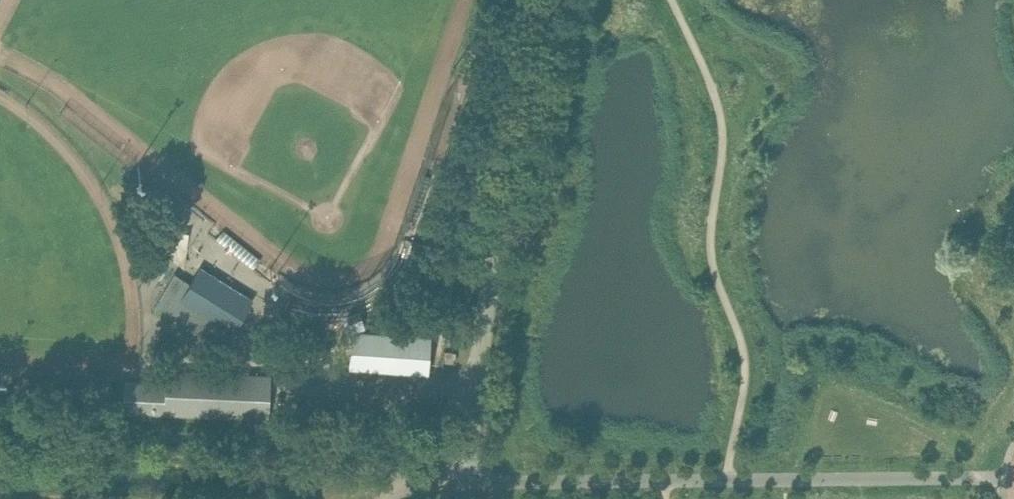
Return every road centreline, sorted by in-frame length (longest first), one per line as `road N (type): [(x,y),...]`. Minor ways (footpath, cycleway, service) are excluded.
road 1 (unclassified): [(547,0),(493,267),(464,477),(406,484),(386,498)]

